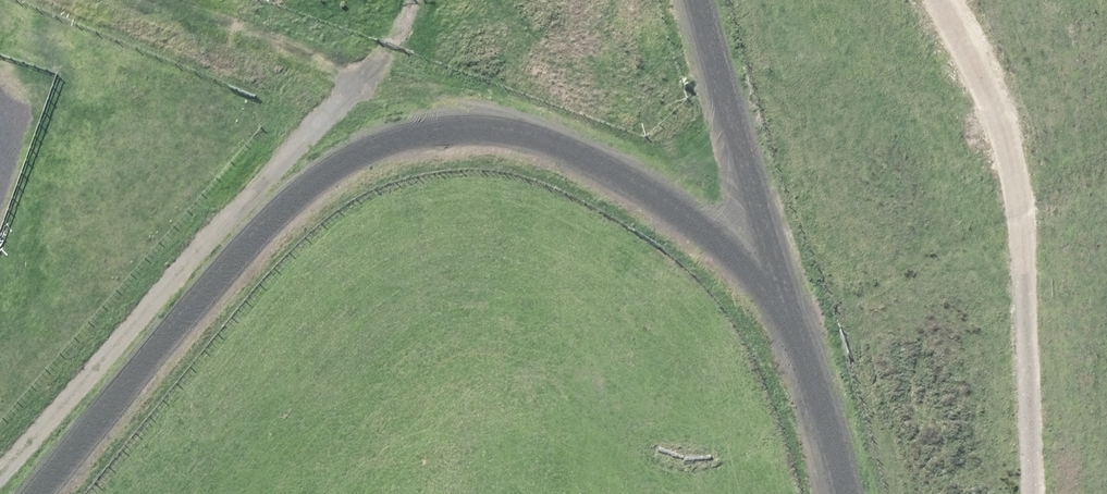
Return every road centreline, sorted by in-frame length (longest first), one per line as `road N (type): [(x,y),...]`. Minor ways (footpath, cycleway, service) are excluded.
road 1 (track): [(56,493),(186,319),(339,165),(424,144),(501,145),(569,171)]
road 2 (track): [(358,88),(0,472)]
road 3 (track): [(682,0),(842,493)]
road 4 (track): [(136,0),(501,145)]
road 5 (track): [(569,171),(778,304)]

